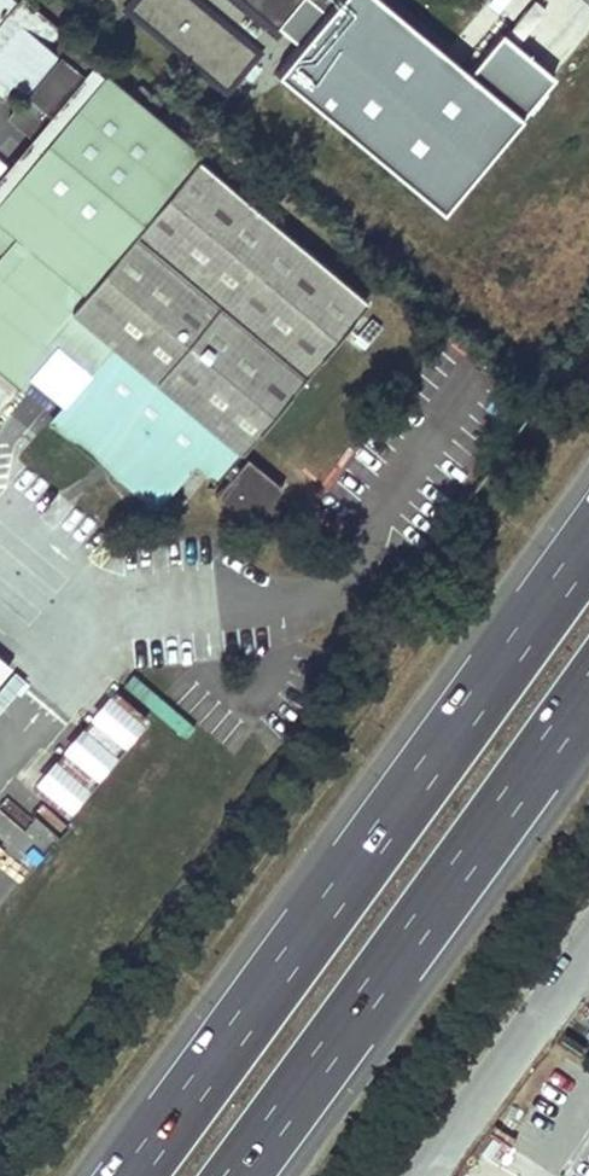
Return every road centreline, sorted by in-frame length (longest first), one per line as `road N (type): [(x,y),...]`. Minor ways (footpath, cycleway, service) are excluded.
road 1 (motorway): [(588,545),(129,1175)]
road 2 (motorway): [(233,1175),(588,687)]
road 3 (unclassified): [(422,1175),(588,949)]

